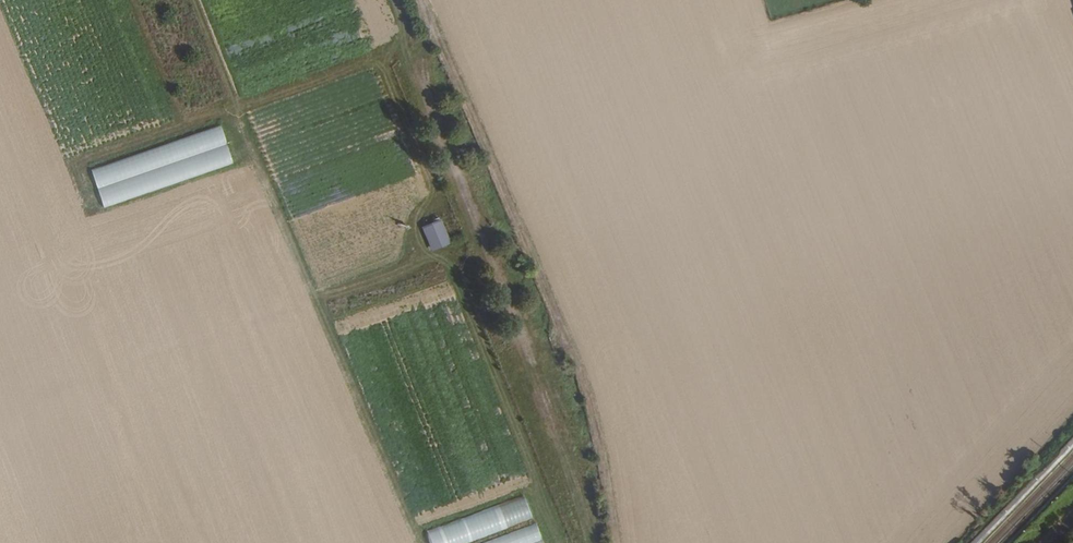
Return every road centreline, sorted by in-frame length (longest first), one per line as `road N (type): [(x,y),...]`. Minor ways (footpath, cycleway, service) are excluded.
road 1 (track): [(532,357),(417,79),(431,23),(421,0)]

